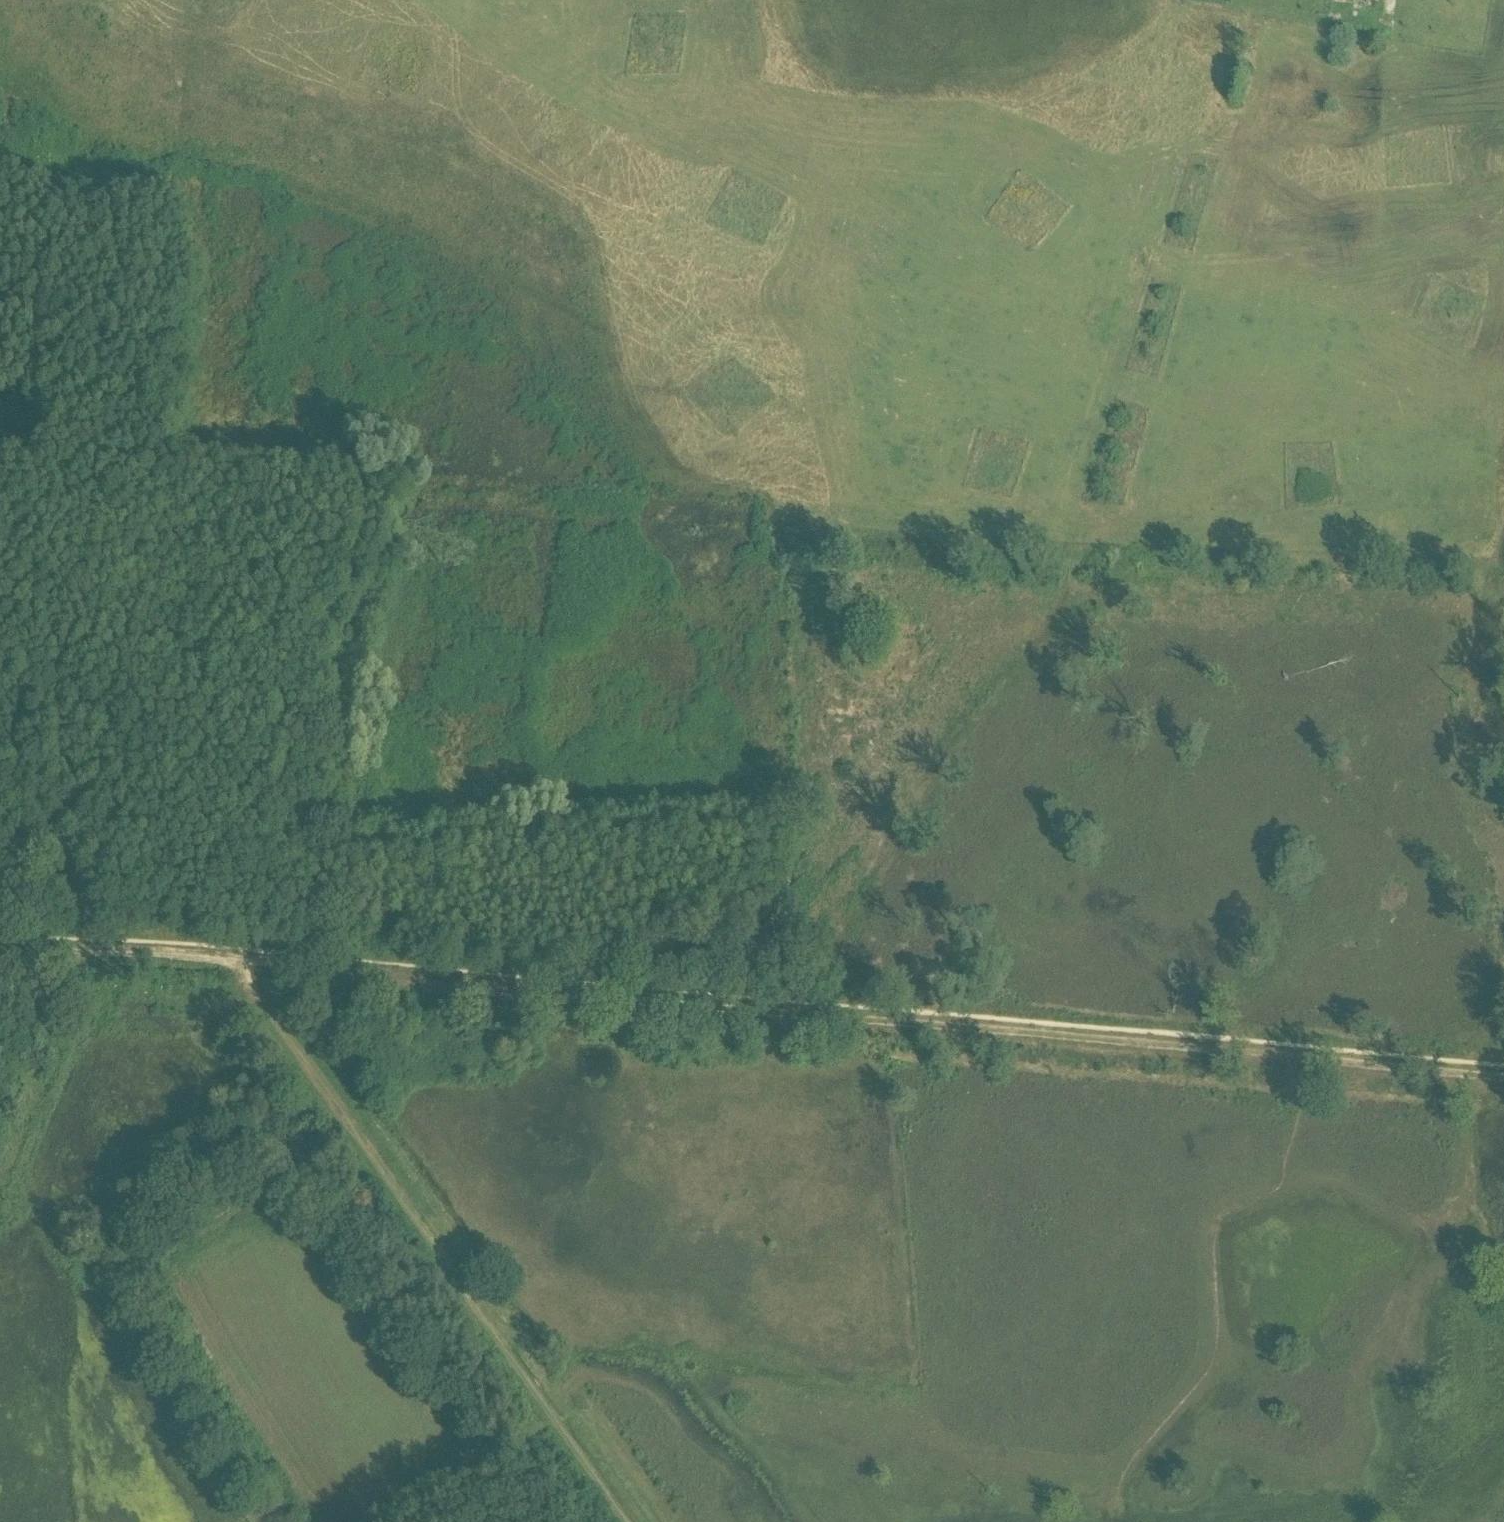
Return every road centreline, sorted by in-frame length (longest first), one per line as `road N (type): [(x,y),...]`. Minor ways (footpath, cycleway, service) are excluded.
road 1 (track): [(1503,1068),(231,954)]
road 2 (track): [(231,954),(0,940)]

